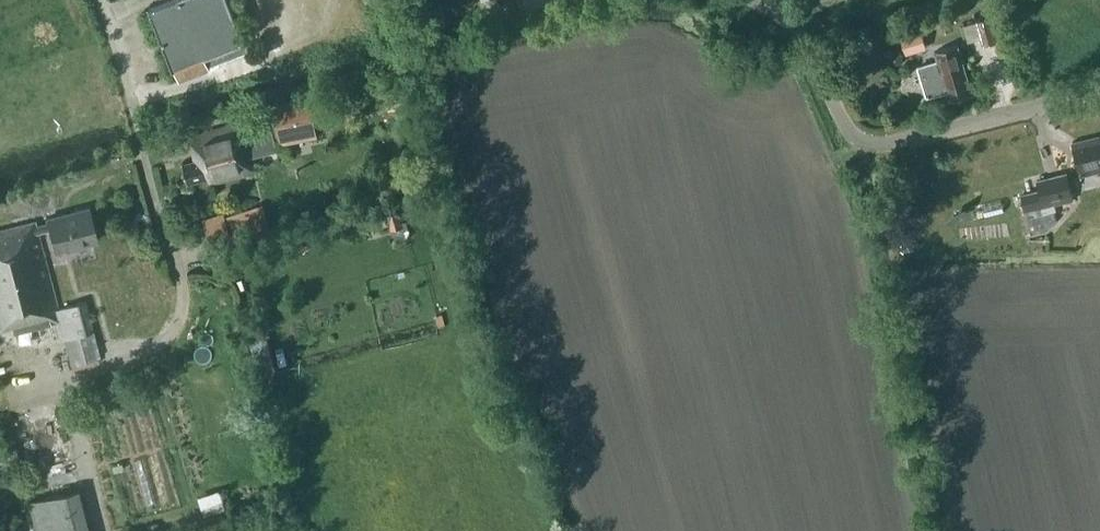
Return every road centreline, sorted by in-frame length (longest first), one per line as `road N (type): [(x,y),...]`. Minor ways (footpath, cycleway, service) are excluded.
road 1 (unclassified): [(180,277),(97,0)]
road 2 (unclassified): [(847,122),(866,142),(888,143),(1099,91)]
road 3 (unclassified): [(847,122),(815,58),(784,15),(760,0)]

